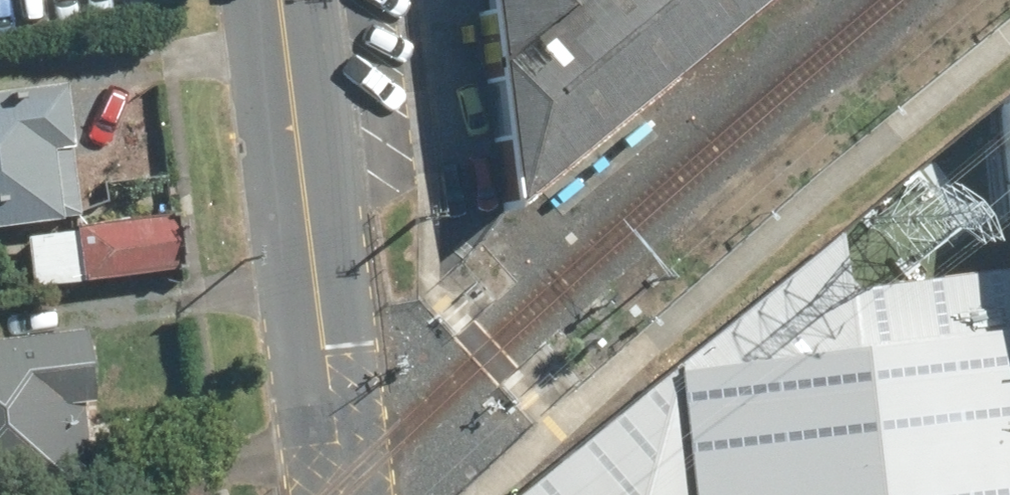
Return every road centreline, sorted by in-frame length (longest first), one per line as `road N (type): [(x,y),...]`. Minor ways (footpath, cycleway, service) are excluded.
road 1 (secondary): [(277,0),(340,494)]

